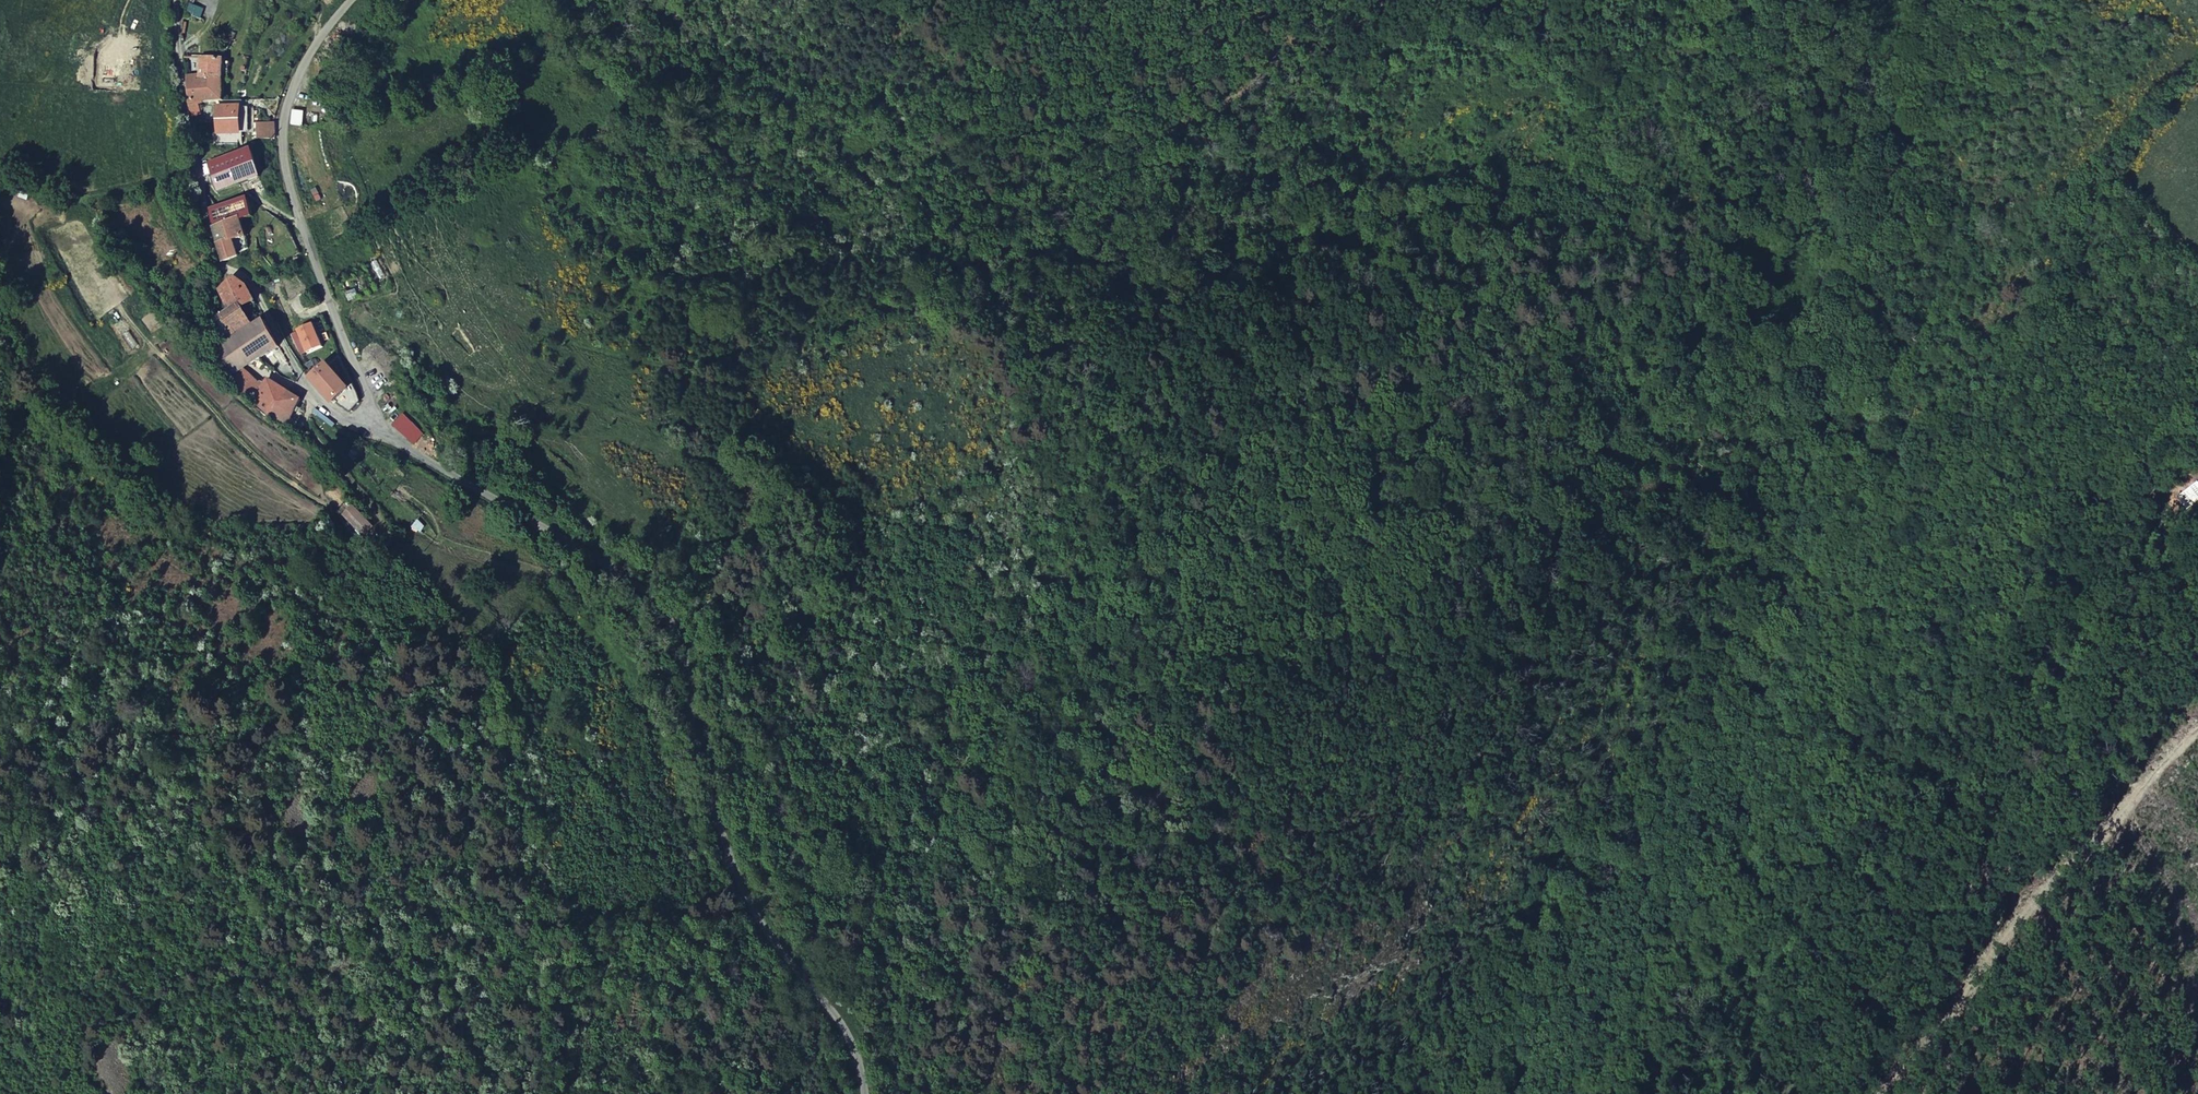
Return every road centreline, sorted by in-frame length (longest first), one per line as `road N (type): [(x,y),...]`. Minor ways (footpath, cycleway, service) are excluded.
road 1 (unclassified): [(378,433),(602,559),(660,605),(677,638),(727,849),(778,946),(849,1035),(865,1093)]
road 2 (unclassified): [(176,0),(191,144),(218,258),(254,280),(328,406),(378,433)]
road 3 (unclassified): [(355,0),(303,67),(282,129),(303,232),(378,433)]
road 4 (track): [(2197,79),(2148,119),(2086,193)]

